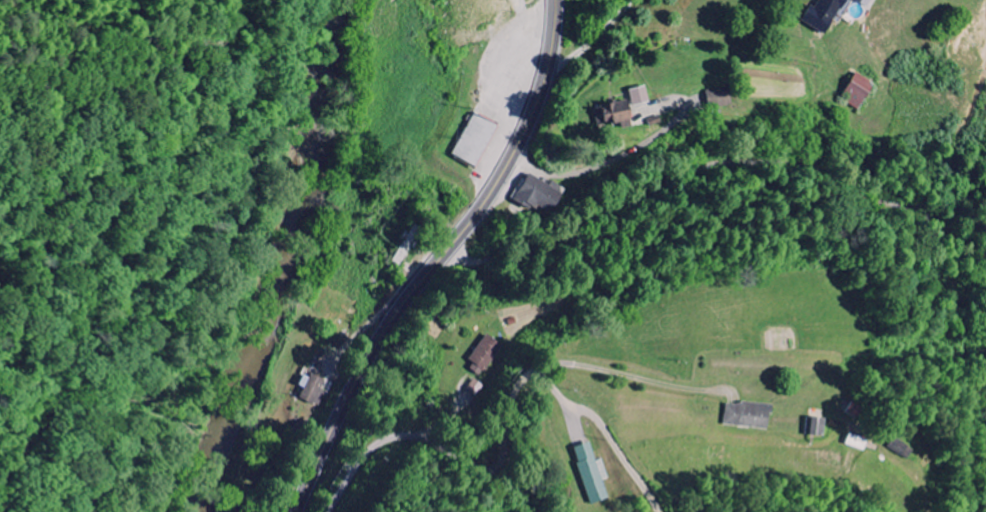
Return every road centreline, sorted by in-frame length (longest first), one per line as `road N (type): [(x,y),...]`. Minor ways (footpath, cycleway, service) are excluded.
road 1 (residential): [(442,259),(546,244),(701,171),(755,161),(851,178),(901,198),(952,233),(985,274)]
road 2 (secondary): [(299,511),(382,340),(519,147),(543,88),(556,0)]
road 3 (residential): [(331,511),(372,448),(398,436),(437,442),(485,470),(500,468),(517,391),(542,367),(570,364),(726,391)]

